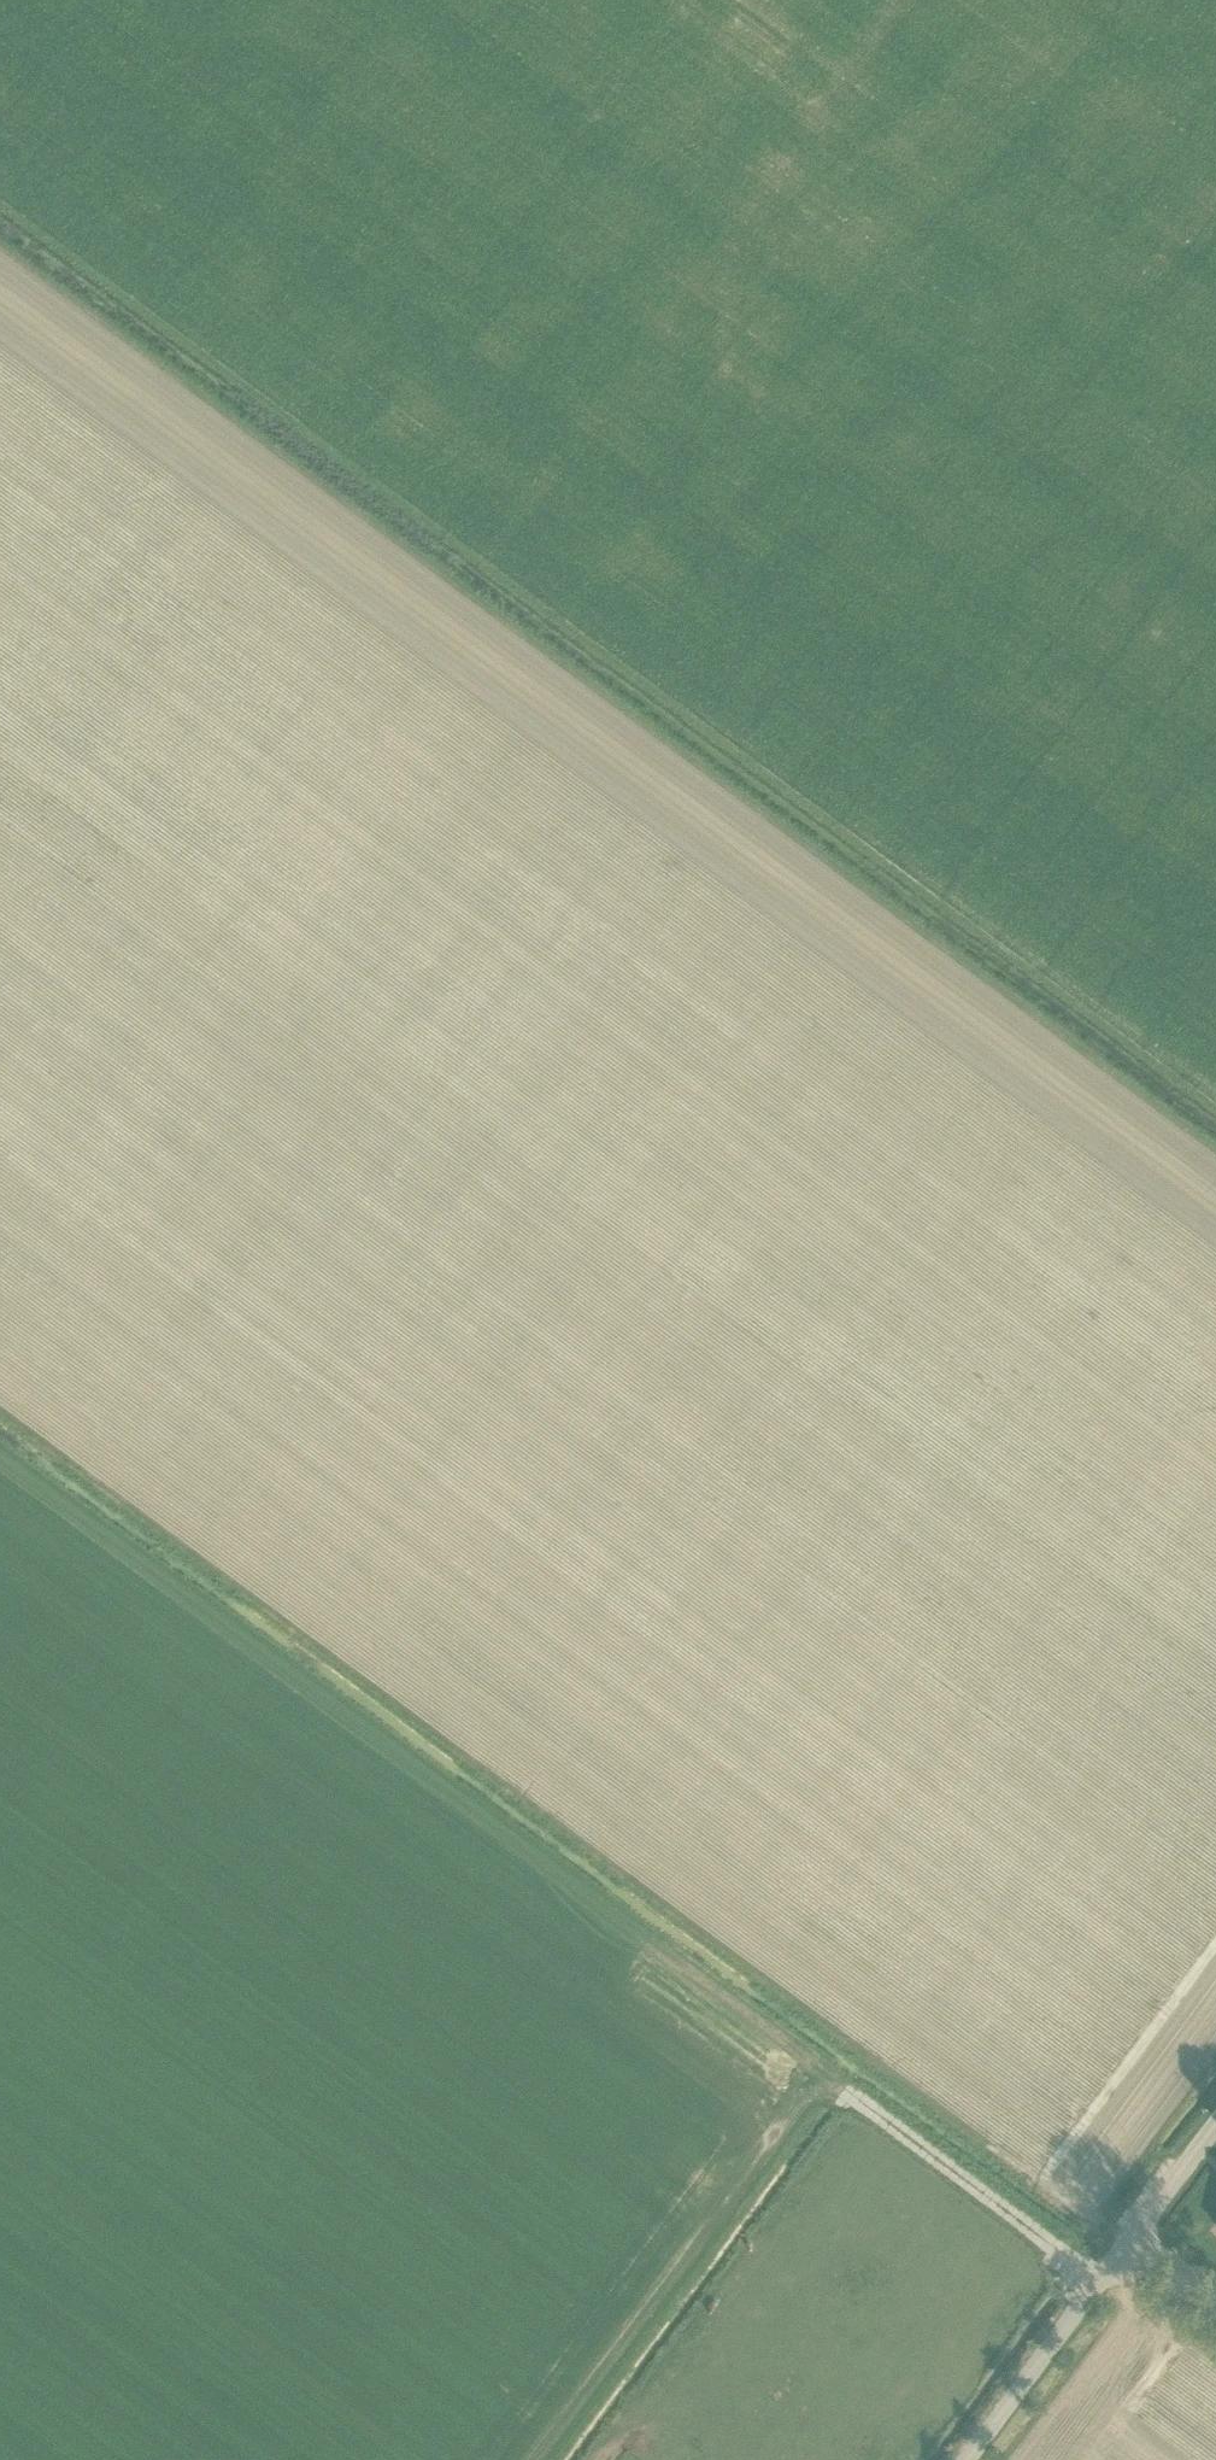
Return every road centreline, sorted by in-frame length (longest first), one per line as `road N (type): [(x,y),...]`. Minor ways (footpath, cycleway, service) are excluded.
road 1 (unclassified): [(951,2459),(1215,2102)]

